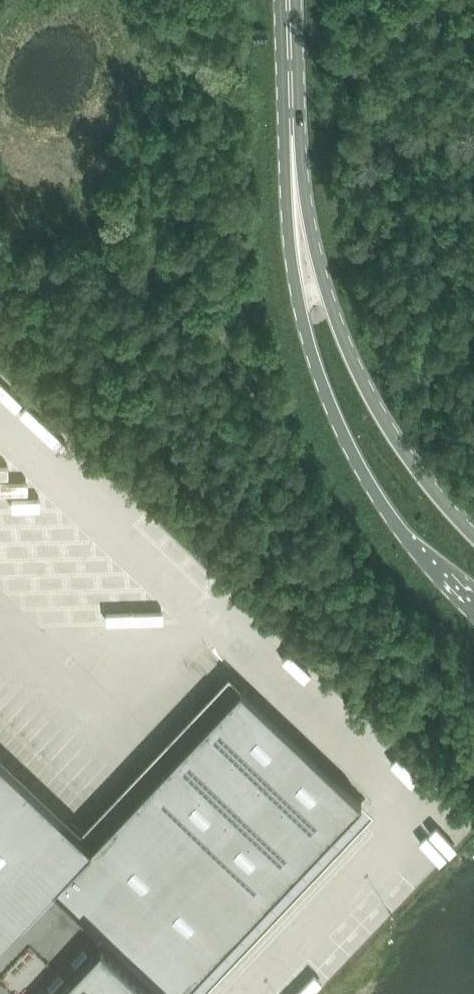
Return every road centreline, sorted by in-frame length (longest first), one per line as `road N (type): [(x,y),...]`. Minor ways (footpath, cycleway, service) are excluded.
road 1 (secondary): [(304,265),(306,330),(330,407),(373,490),(412,542),(473,602)]
road 2 (secondary): [(473,534),(417,471),(373,403),(304,265)]
road 3 (secondary): [(304,265),(287,0)]

